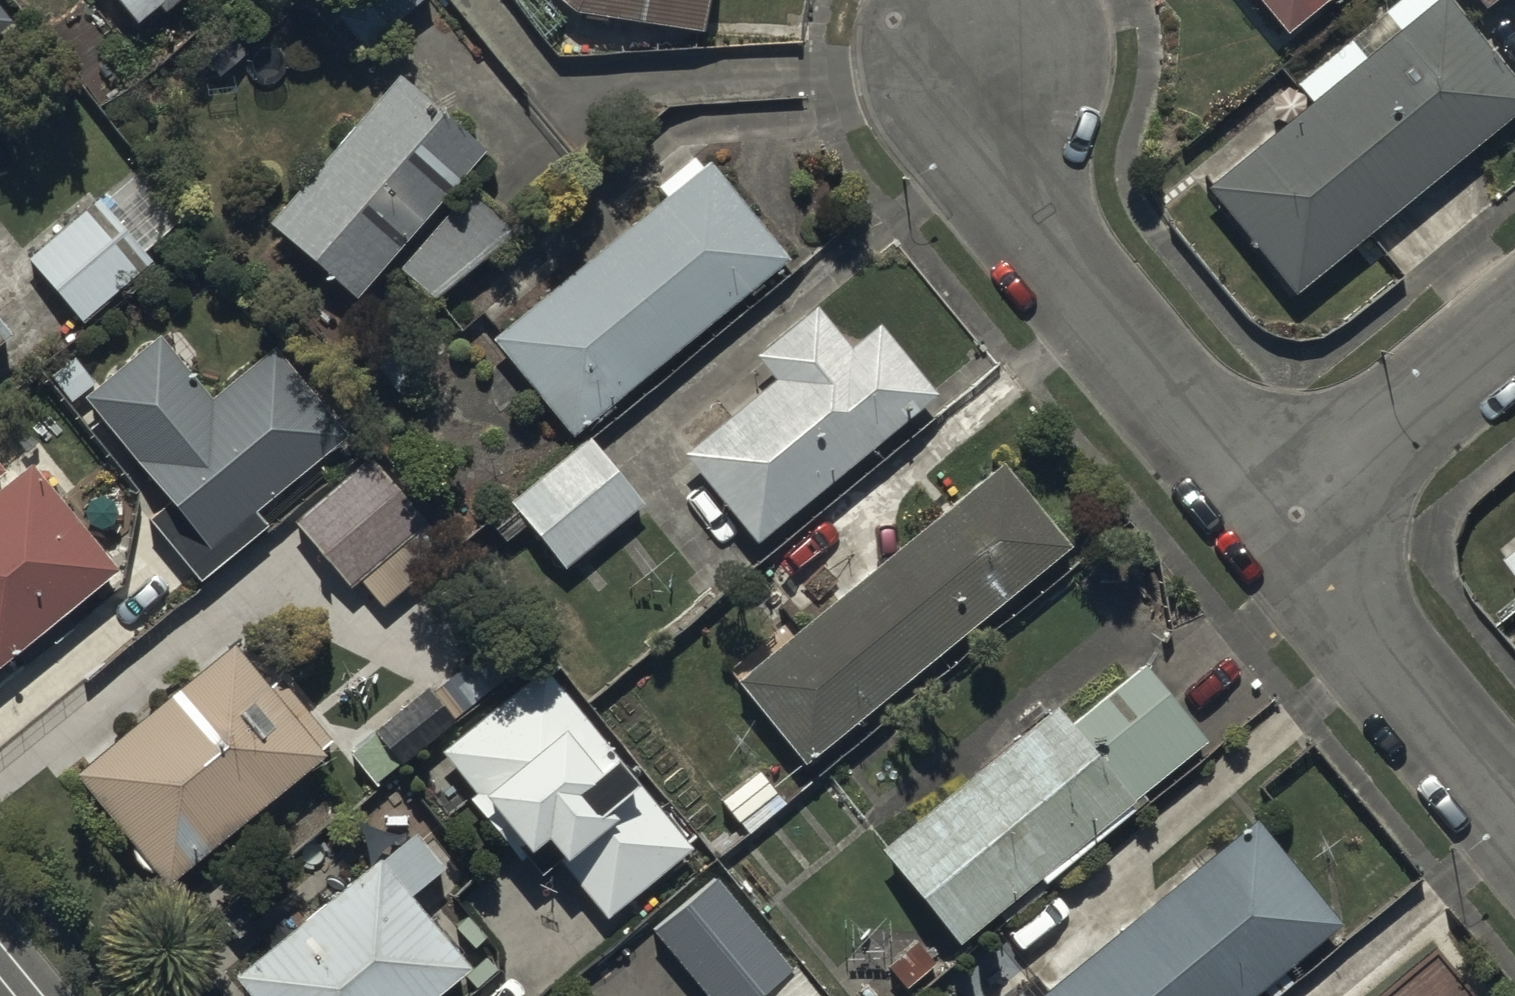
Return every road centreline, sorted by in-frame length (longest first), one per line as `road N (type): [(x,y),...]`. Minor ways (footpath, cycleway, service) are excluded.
road 1 (residential): [(1270,515),(1018,225),(989,125),(996,43)]
road 2 (residential): [(1514,802),(1270,515)]
road 3 (residential): [(1514,321),(1270,515)]

